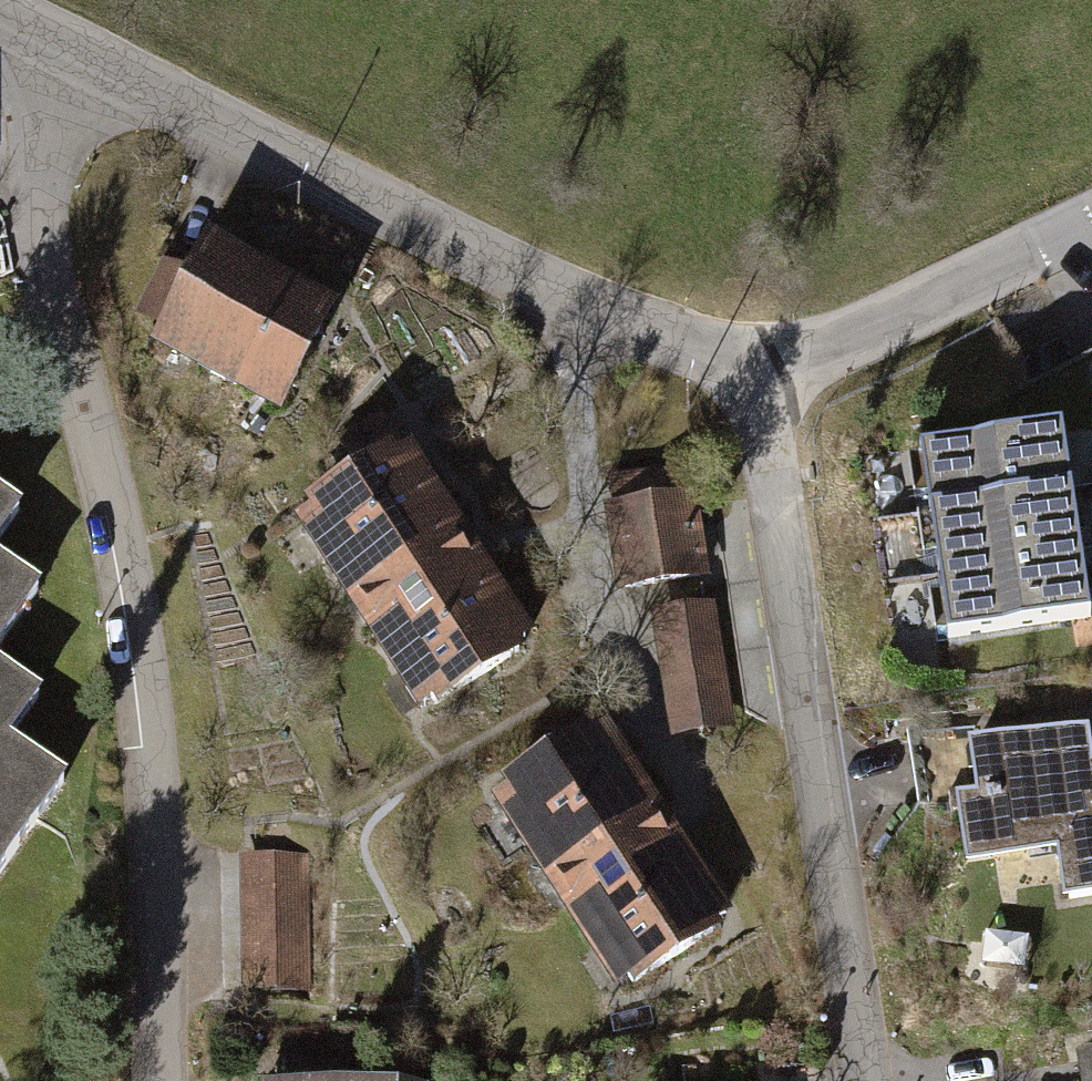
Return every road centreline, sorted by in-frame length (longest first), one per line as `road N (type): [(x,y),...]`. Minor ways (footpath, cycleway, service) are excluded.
road 1 (residential): [(83,61),(40,131),(45,273),(151,616),(167,1080)]
road 2 (residential): [(83,61),(652,333),(771,372)]
road 3 (residential): [(771,372),(772,451),(869,1080)]
road 4 (residential): [(771,372),(881,330),(1091,228)]

